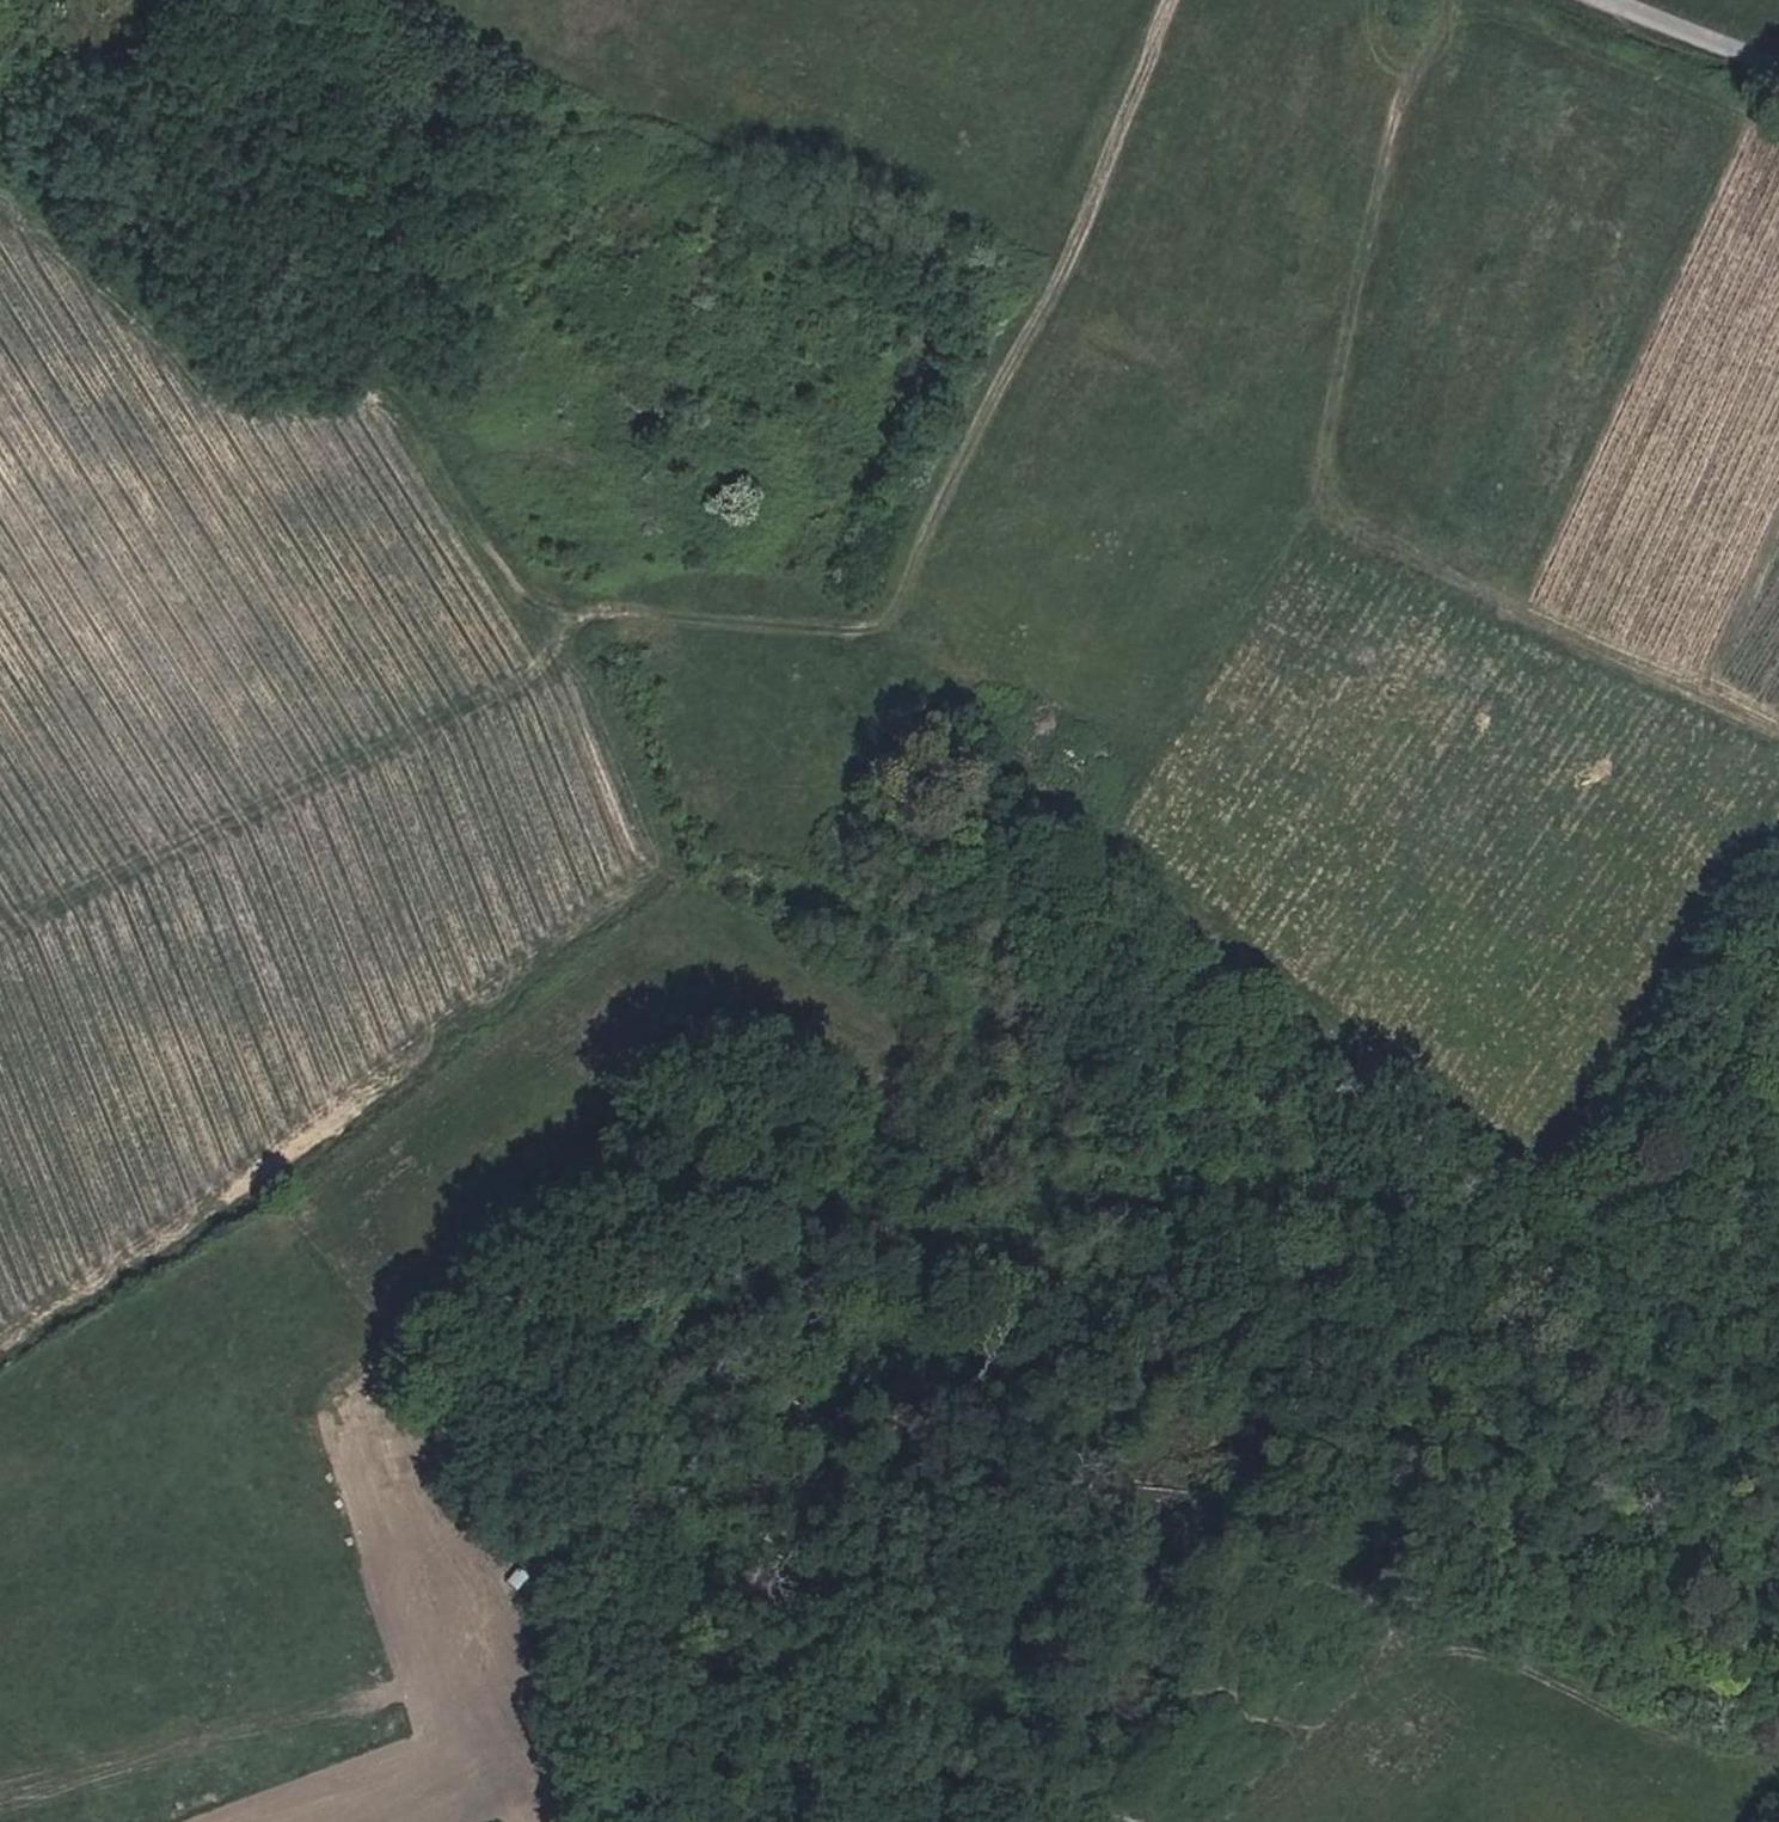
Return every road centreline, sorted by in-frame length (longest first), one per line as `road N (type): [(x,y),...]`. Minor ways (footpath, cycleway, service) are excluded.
road 1 (unclassified): [(1621,0),(1778,62)]

